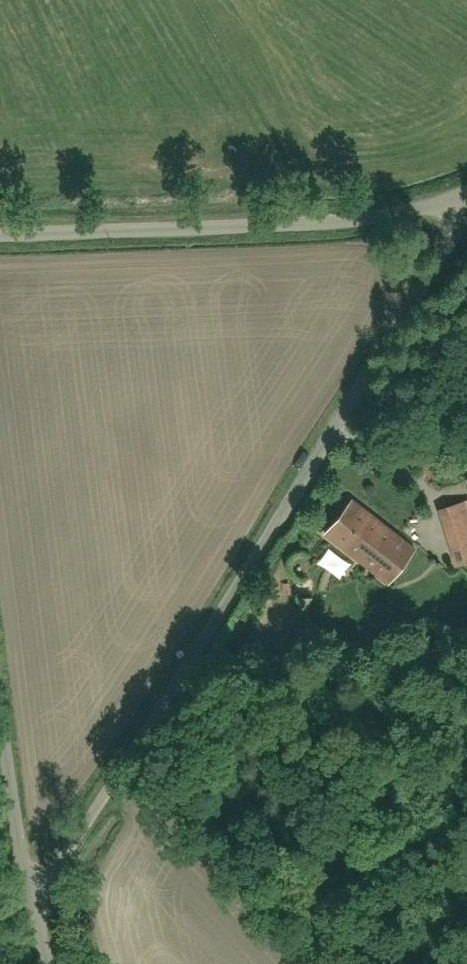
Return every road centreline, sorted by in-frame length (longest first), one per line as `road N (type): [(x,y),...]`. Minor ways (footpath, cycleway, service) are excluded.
road 1 (residential): [(466,224),(23,918)]
road 2 (unclassified): [(0,236),(392,218),(466,200)]
road 3 (residential): [(23,918),(0,765)]

